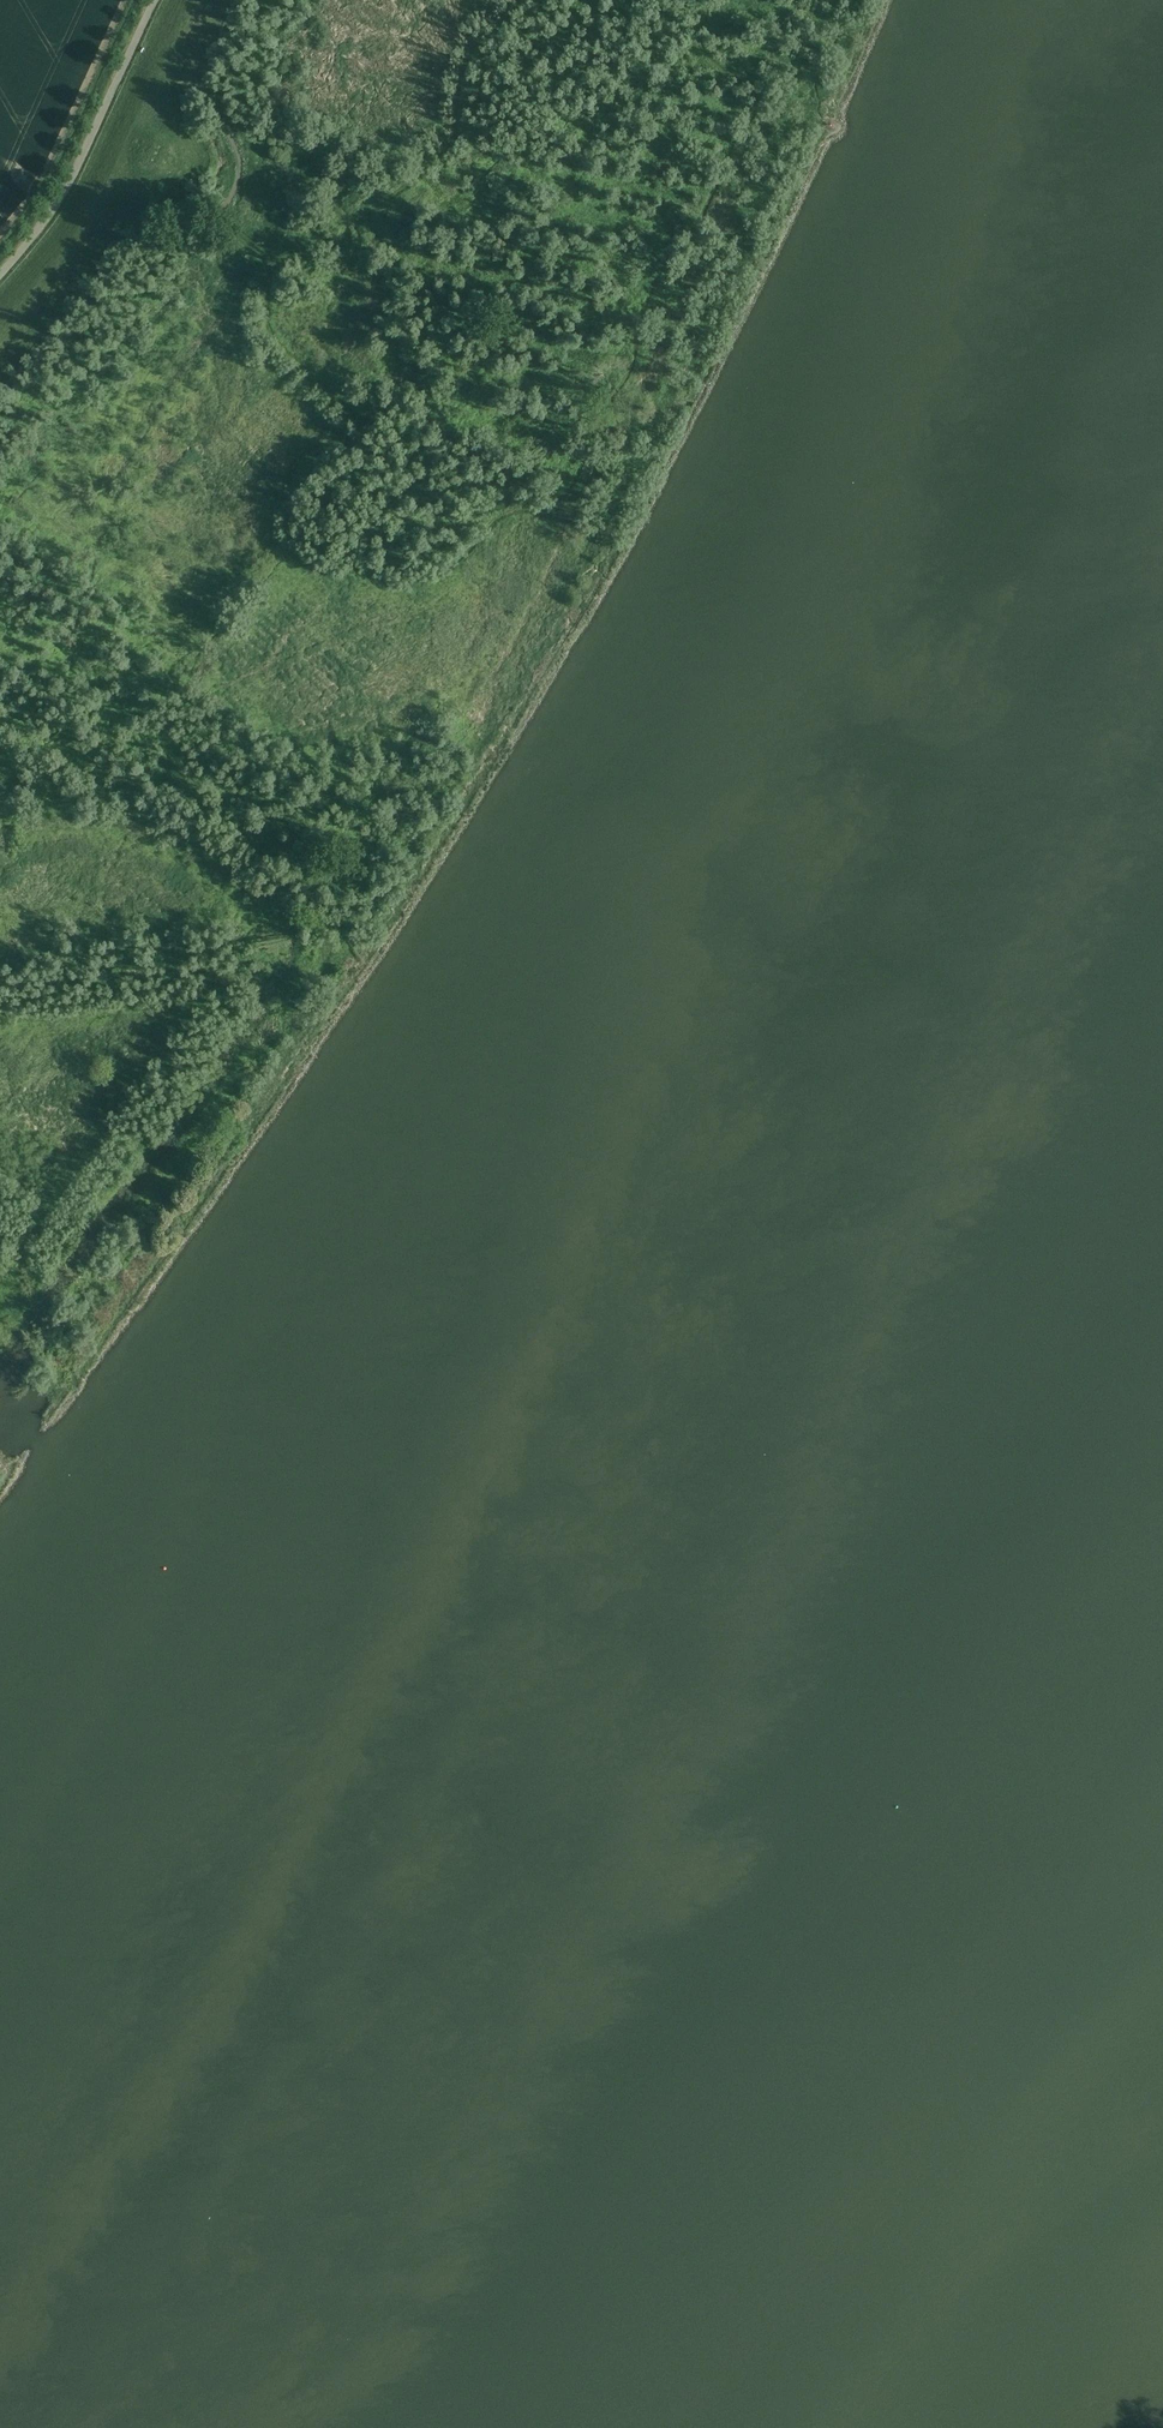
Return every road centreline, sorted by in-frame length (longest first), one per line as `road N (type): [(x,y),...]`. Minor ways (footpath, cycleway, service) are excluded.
road 1 (unclassified): [(0,276),(44,225),(75,170),(152,0)]

